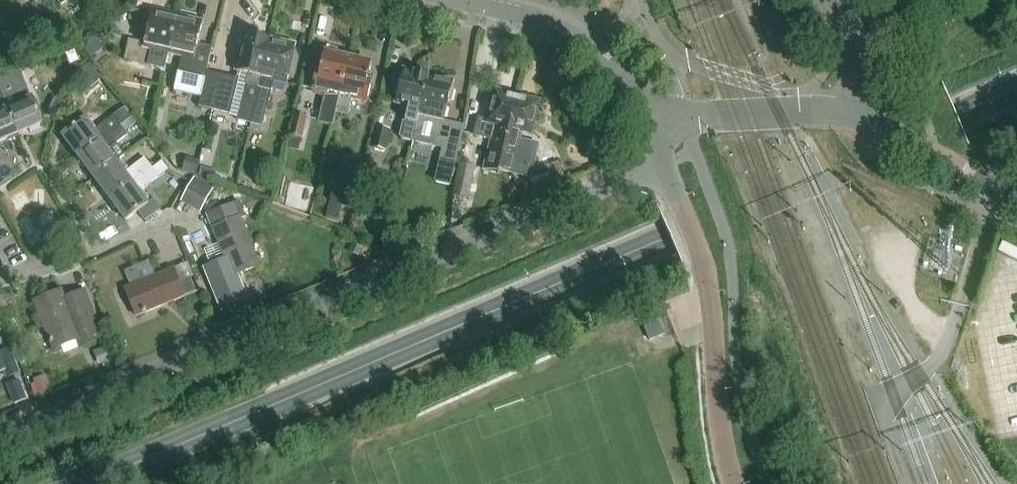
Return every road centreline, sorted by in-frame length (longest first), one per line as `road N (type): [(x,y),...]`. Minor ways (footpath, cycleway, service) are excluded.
road 1 (secondary): [(105,483),(670,236)]
road 2 (residential): [(0,437),(460,242)]
road 3 (residential): [(732,483),(720,426),(713,301),(664,165)]
road 4 (secondary): [(957,114),(670,236)]
road 5 (unclassified): [(460,242),(664,165)]
road 6 (tertiary): [(1016,199),(846,112)]
road 7 (tertiary): [(520,14),(586,42),(665,115)]
road 8 (residential): [(0,275),(67,263),(163,226)]
road 9 (tertiary): [(846,112),(687,116)]

